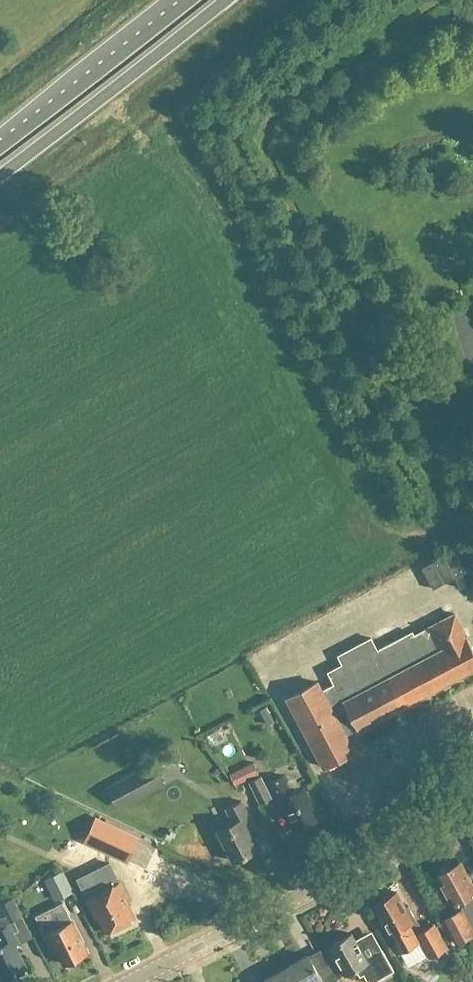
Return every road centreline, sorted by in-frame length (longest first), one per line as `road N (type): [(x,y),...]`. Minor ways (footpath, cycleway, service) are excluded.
road 1 (unclassified): [(134,981),(472,806)]
road 2 (trunk): [(0,177),(228,0)]
road 3 (trunk): [(190,0),(0,147)]

